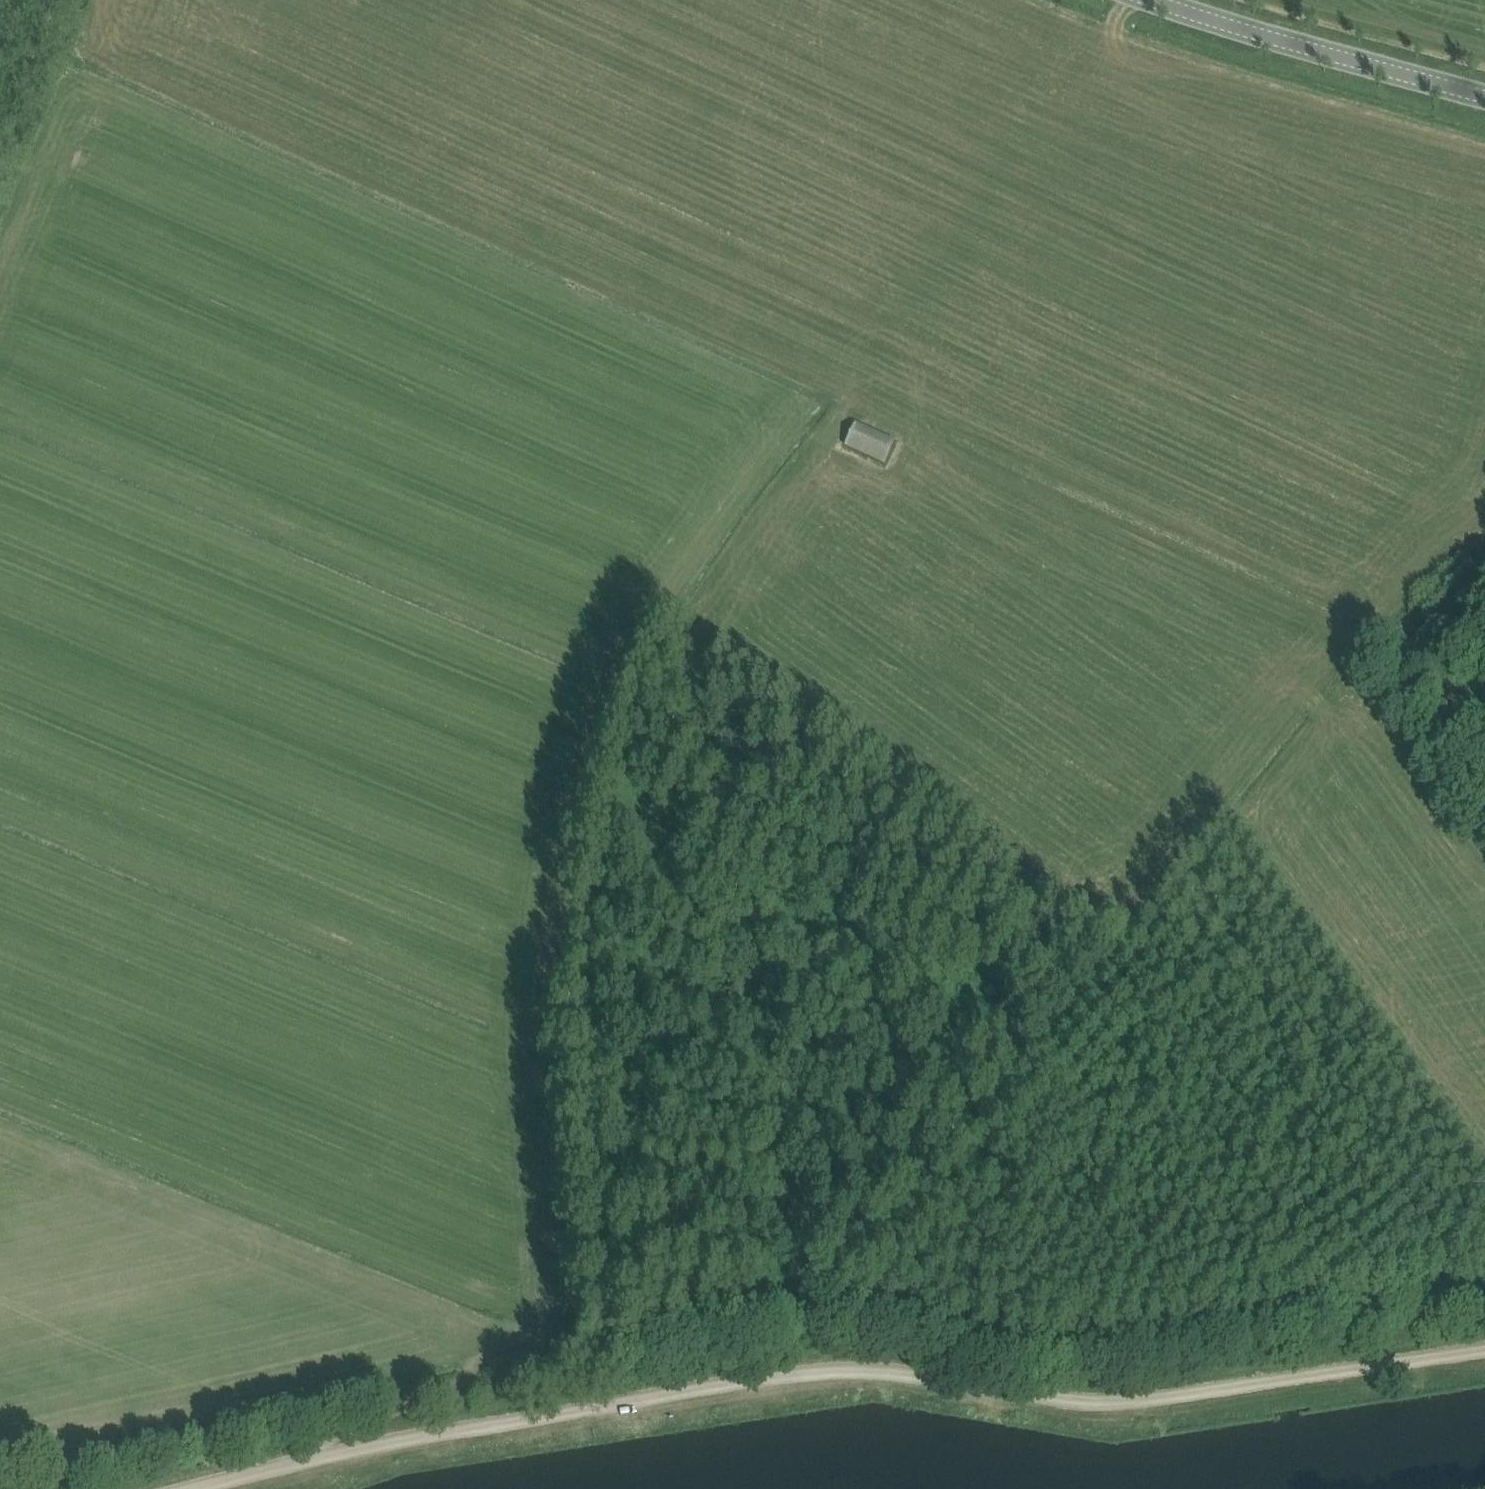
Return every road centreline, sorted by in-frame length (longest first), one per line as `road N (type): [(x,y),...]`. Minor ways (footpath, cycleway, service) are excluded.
road 1 (track): [(1484,1340),(1119,1400),(824,1371),(184,1488)]
road 2 (tertiary): [(1484,94),(1155,0)]
road 3 (track): [(0,130),(55,0)]

